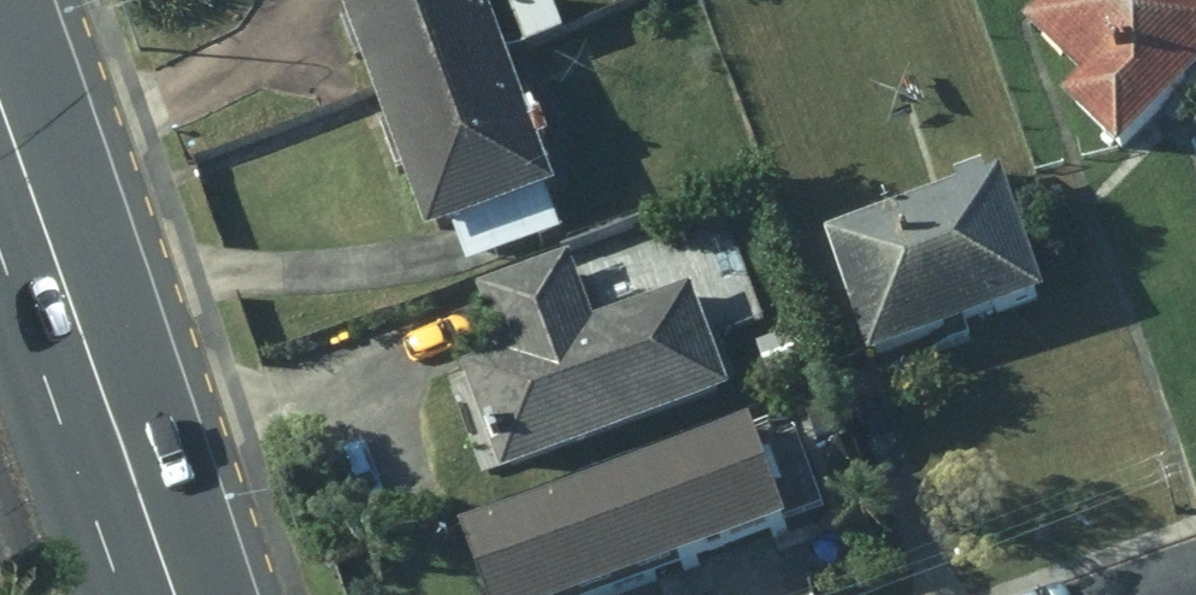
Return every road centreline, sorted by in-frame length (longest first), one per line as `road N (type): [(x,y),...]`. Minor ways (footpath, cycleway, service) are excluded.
road 1 (primary): [(0,98),(177,594)]

